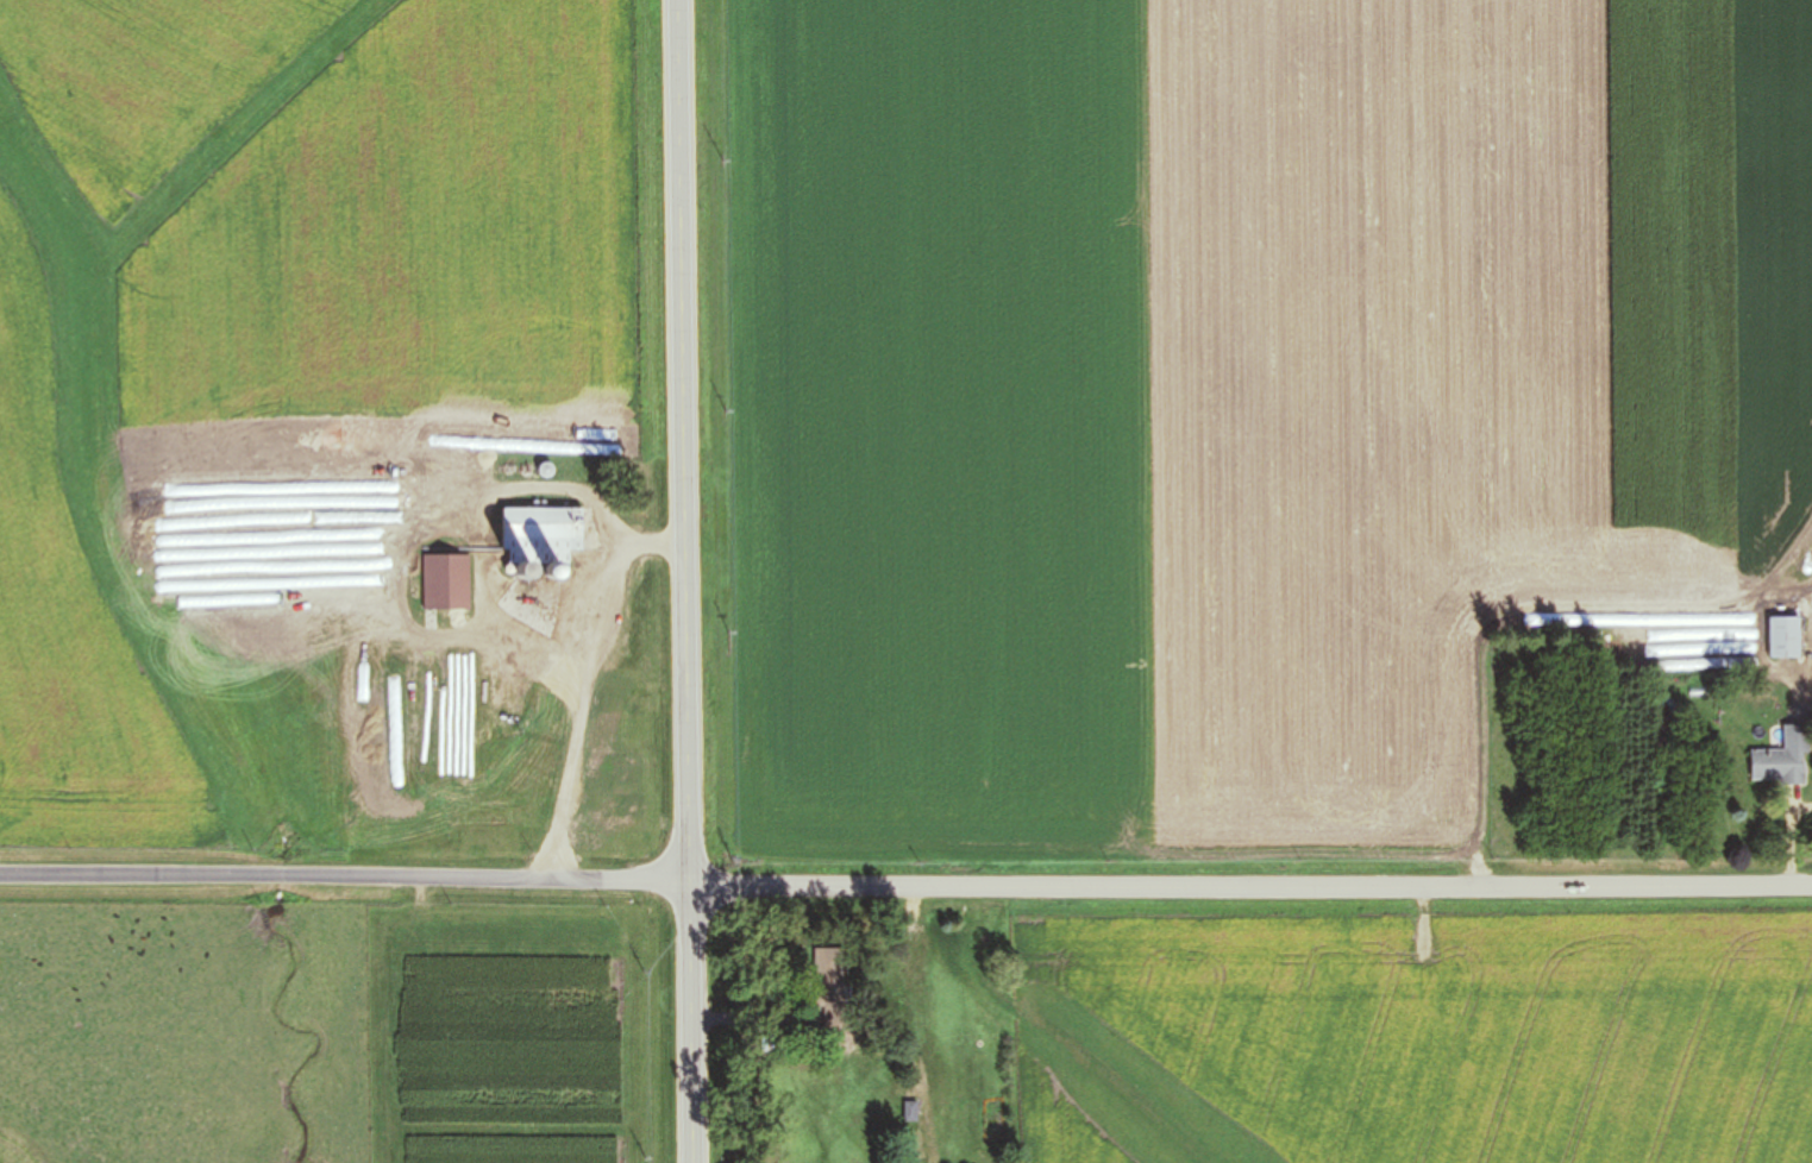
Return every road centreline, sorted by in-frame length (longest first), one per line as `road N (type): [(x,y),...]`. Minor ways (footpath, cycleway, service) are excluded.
road 1 (primary): [(692,1162),(680,0)]
road 2 (secondary): [(691,886),(1811,885)]
road 3 (residential): [(691,886),(0,879)]

